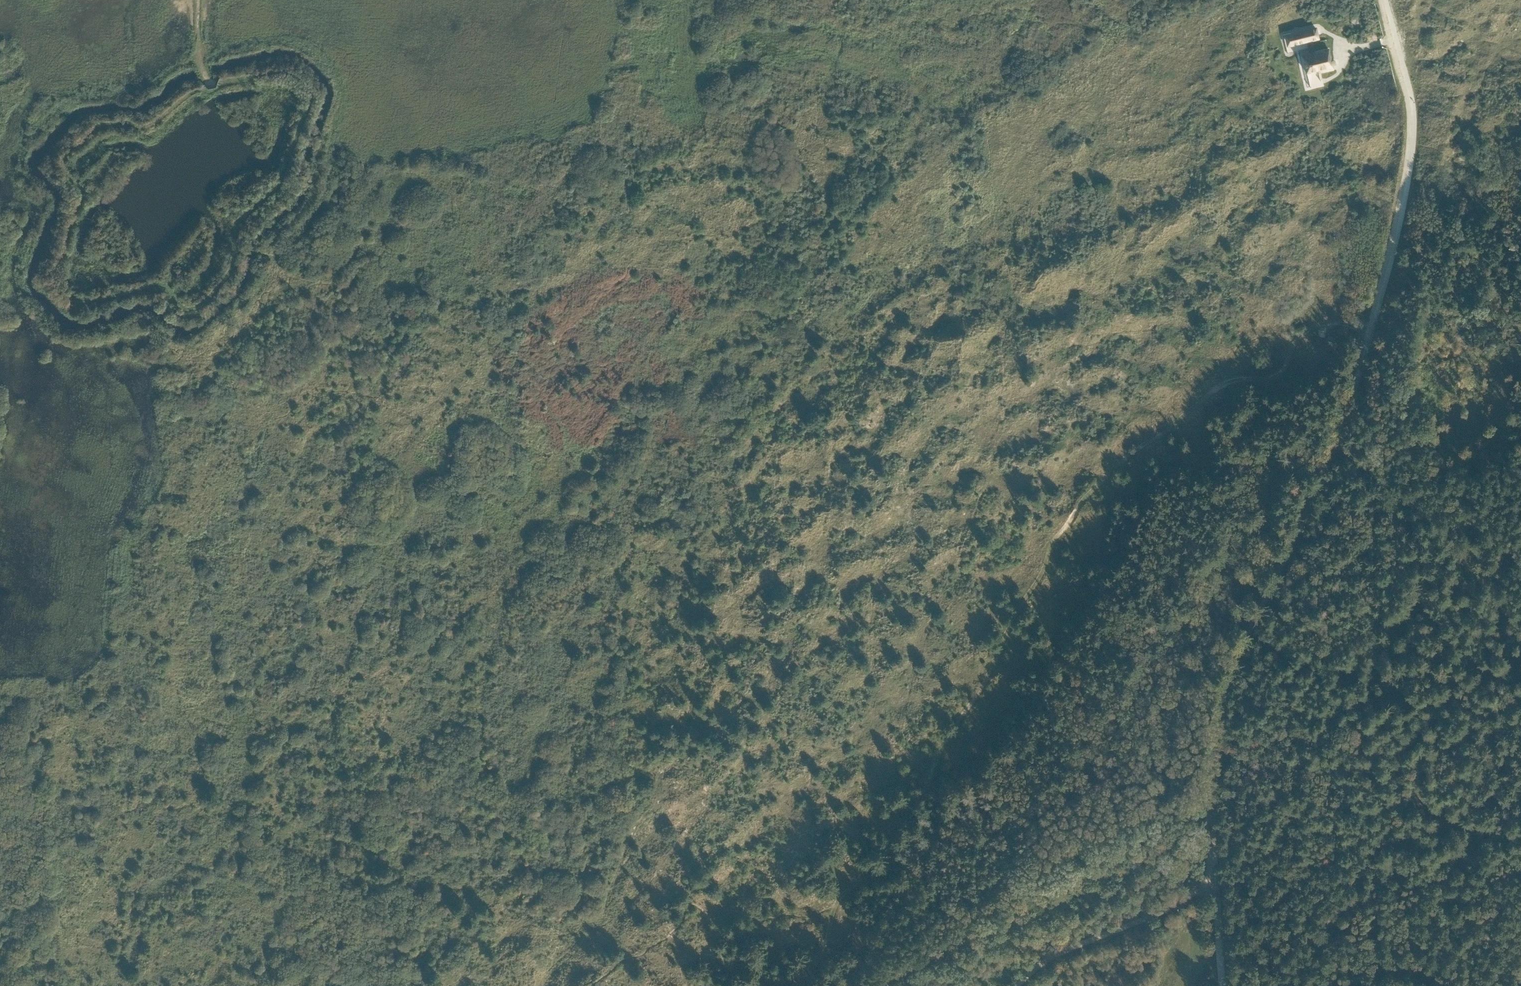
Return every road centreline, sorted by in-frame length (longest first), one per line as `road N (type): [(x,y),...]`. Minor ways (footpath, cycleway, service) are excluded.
road 1 (track): [(1211,855),(1204,773),(1215,713),(1329,441),(1403,206),(1411,116),(1383,0)]
road 2 (track): [(1213,878),(1195,883),(1153,923),(1101,930),(1040,962),(1014,985)]
road 3 (unclassified): [(1222,985),(1211,855)]

